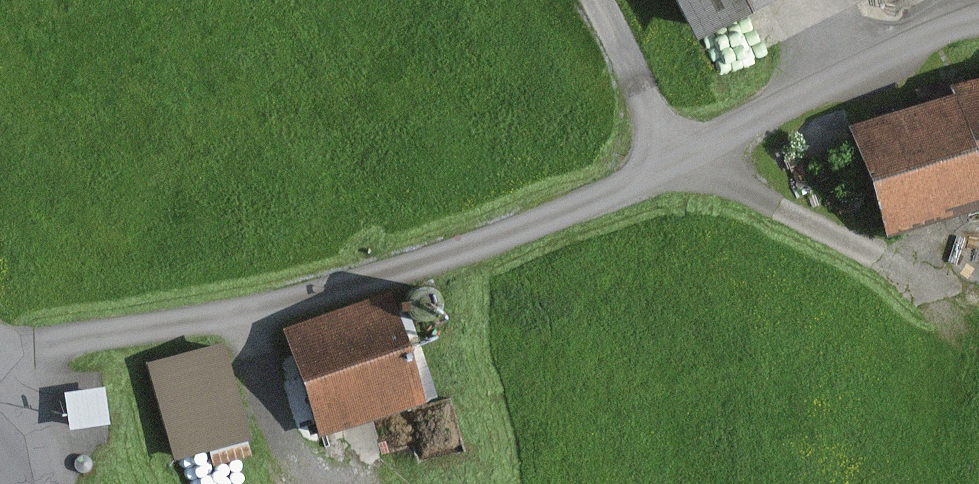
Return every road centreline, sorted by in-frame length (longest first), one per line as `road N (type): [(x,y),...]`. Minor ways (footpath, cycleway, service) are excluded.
road 1 (track): [(0,346),(199,321),(463,253),(679,166),(978,23)]
road 2 (track): [(679,166),(593,0)]

